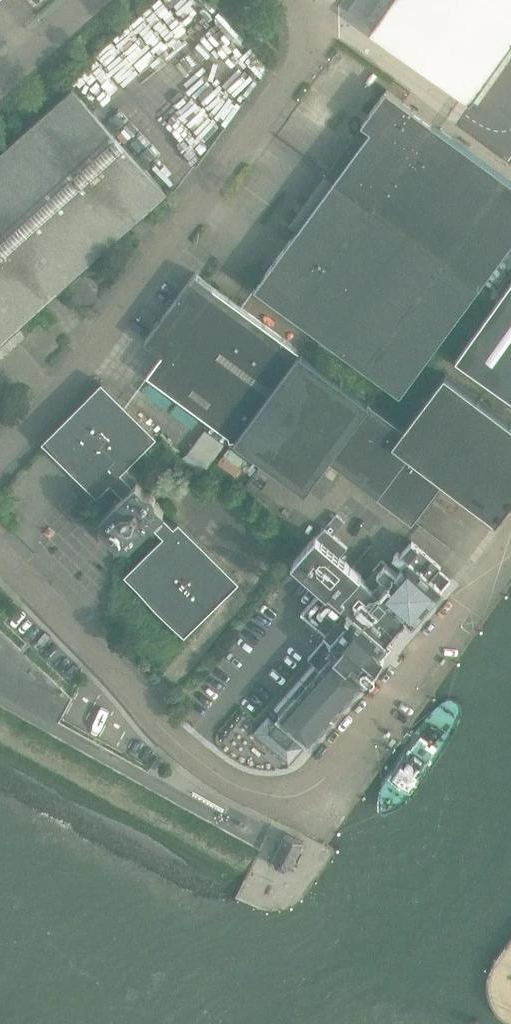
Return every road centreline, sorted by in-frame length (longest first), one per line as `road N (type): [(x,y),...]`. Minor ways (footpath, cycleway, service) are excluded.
road 1 (unclassified): [(0,456),(76,370),(328,19),(302,0)]
road 2 (unclassified): [(315,787),(283,799),(219,777),(0,553)]
road 3 (unclassified): [(315,787),(510,539)]
road 4 (unclassified): [(0,82),(92,0)]

